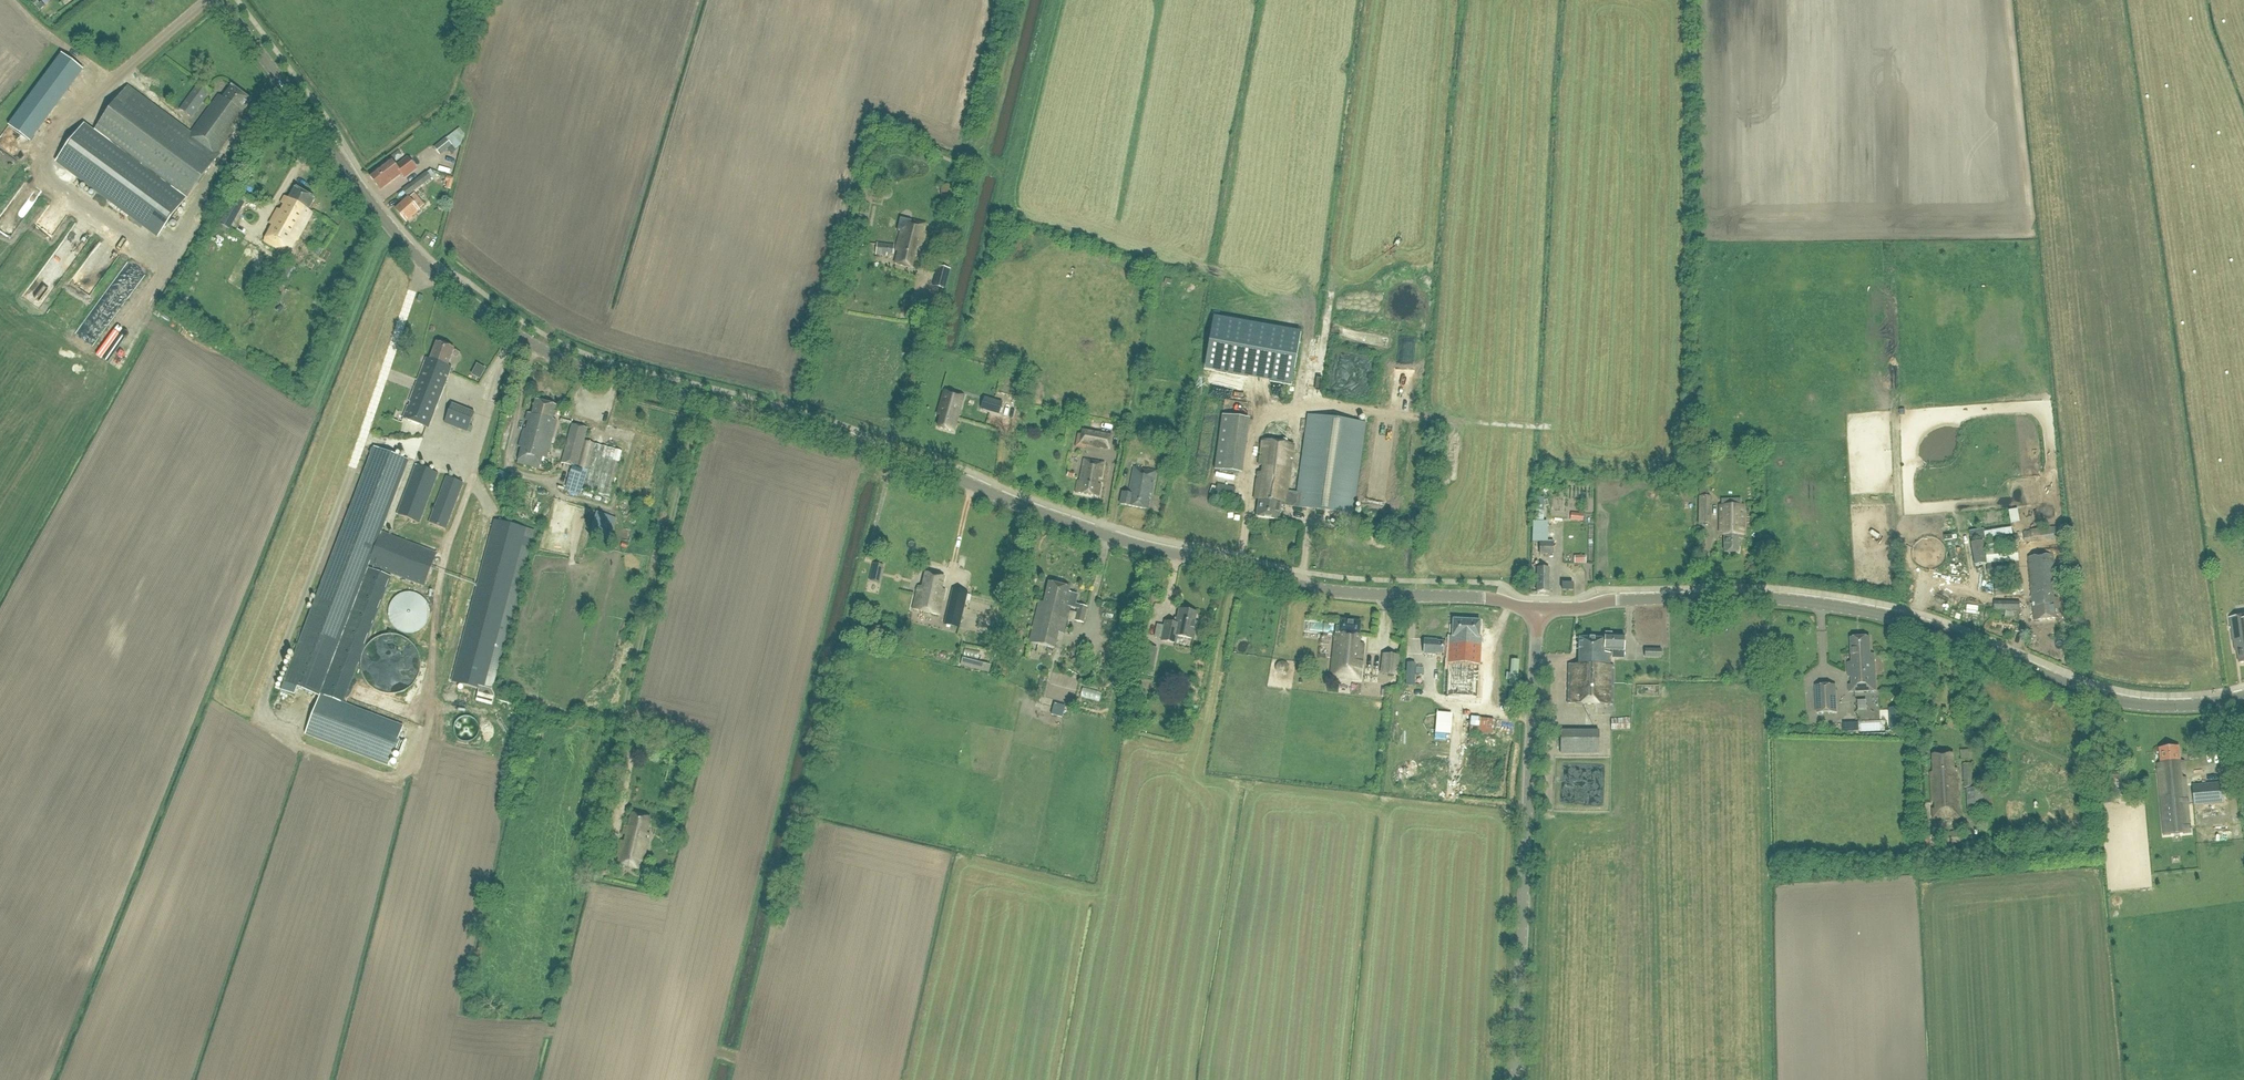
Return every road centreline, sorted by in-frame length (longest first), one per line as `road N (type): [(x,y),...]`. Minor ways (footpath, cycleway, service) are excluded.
road 1 (tertiary): [(1538,612),(1481,598),(1288,586),(1058,519),(821,433),(582,367),(523,338),(422,261),(219,0)]
road 2 (tertiary): [(2243,698),(2177,707),(2116,701),(1921,624),(1809,604),(1619,600),(1538,612)]
road 3 (tertiary): [(1516,1079),(1538,612)]
road 4 (track): [(633,744),(626,702),(702,401)]
road 5 (track): [(1237,571),(1184,872)]

